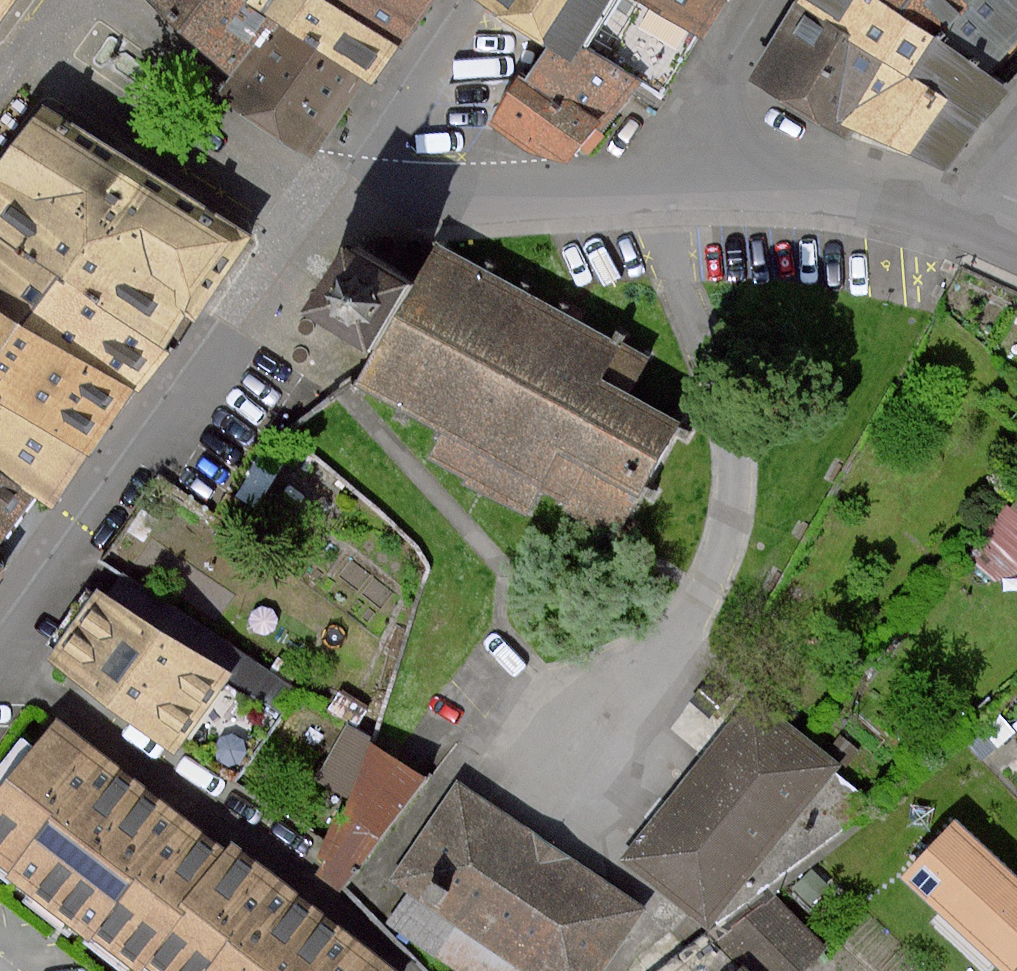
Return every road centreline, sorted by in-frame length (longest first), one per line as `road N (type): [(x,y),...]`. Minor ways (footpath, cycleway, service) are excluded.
road 1 (residential): [(0,654),(336,202)]
road 2 (residential): [(336,202),(56,15)]
road 3 (residential): [(651,185),(336,202)]
road 4 (residential): [(952,221),(821,190),(651,185)]
road 5 (residential): [(336,202),(464,0)]
road 6 (residential): [(764,0),(651,185)]

